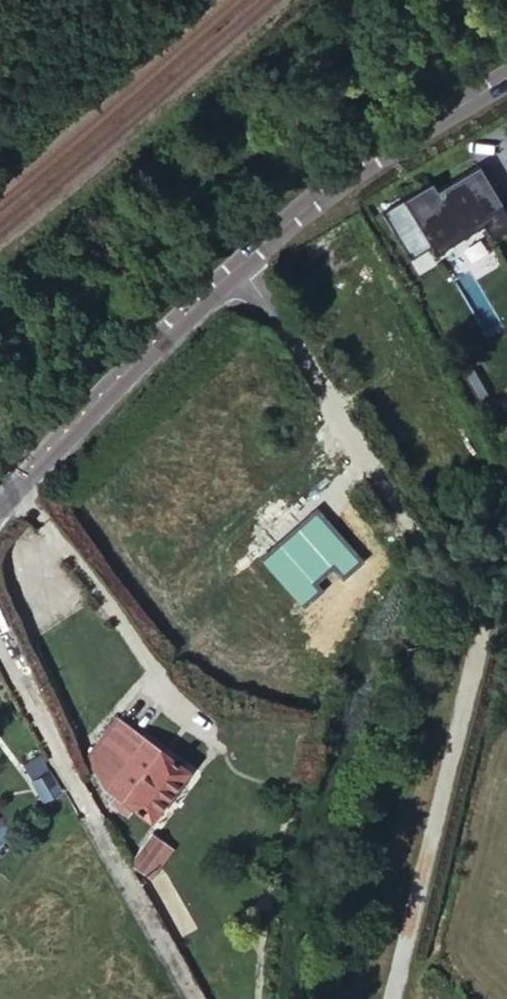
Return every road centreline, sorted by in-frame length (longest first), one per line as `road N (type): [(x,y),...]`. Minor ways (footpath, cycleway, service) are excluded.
road 1 (unclassified): [(0,640),(189,998)]
road 2 (tertiary): [(239,262),(0,502)]
road 3 (tertiary): [(506,79),(397,146),(239,262)]
road 4 (unclassified): [(239,262),(418,529)]

